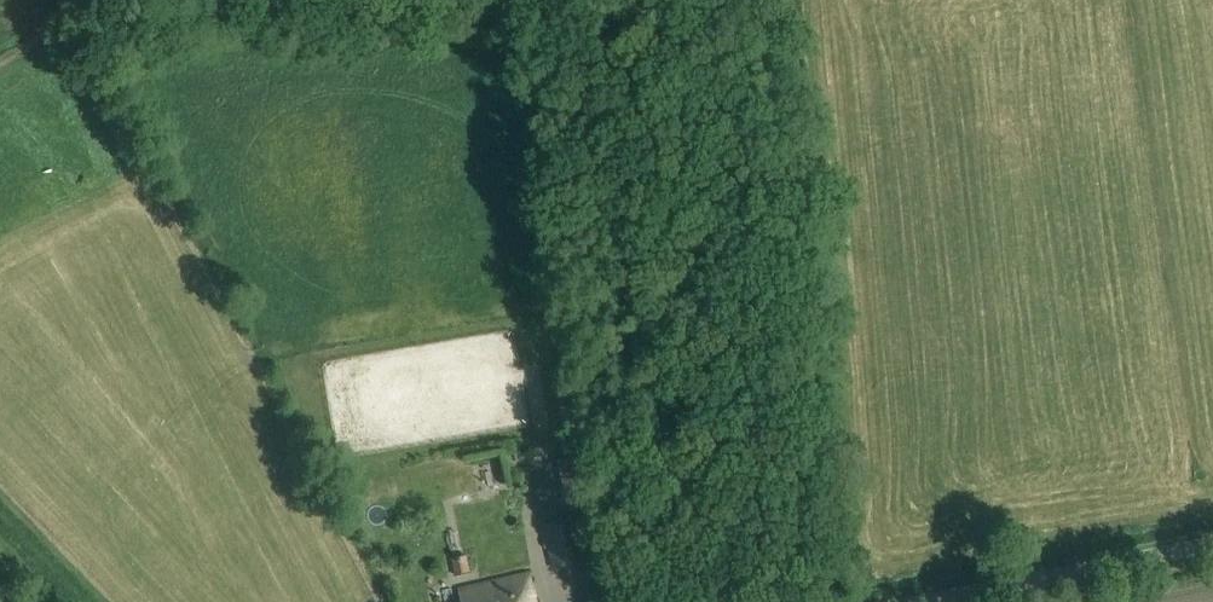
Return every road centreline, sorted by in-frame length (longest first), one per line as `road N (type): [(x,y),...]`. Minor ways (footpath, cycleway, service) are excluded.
road 1 (unclassified): [(933,601),(1212,545)]

